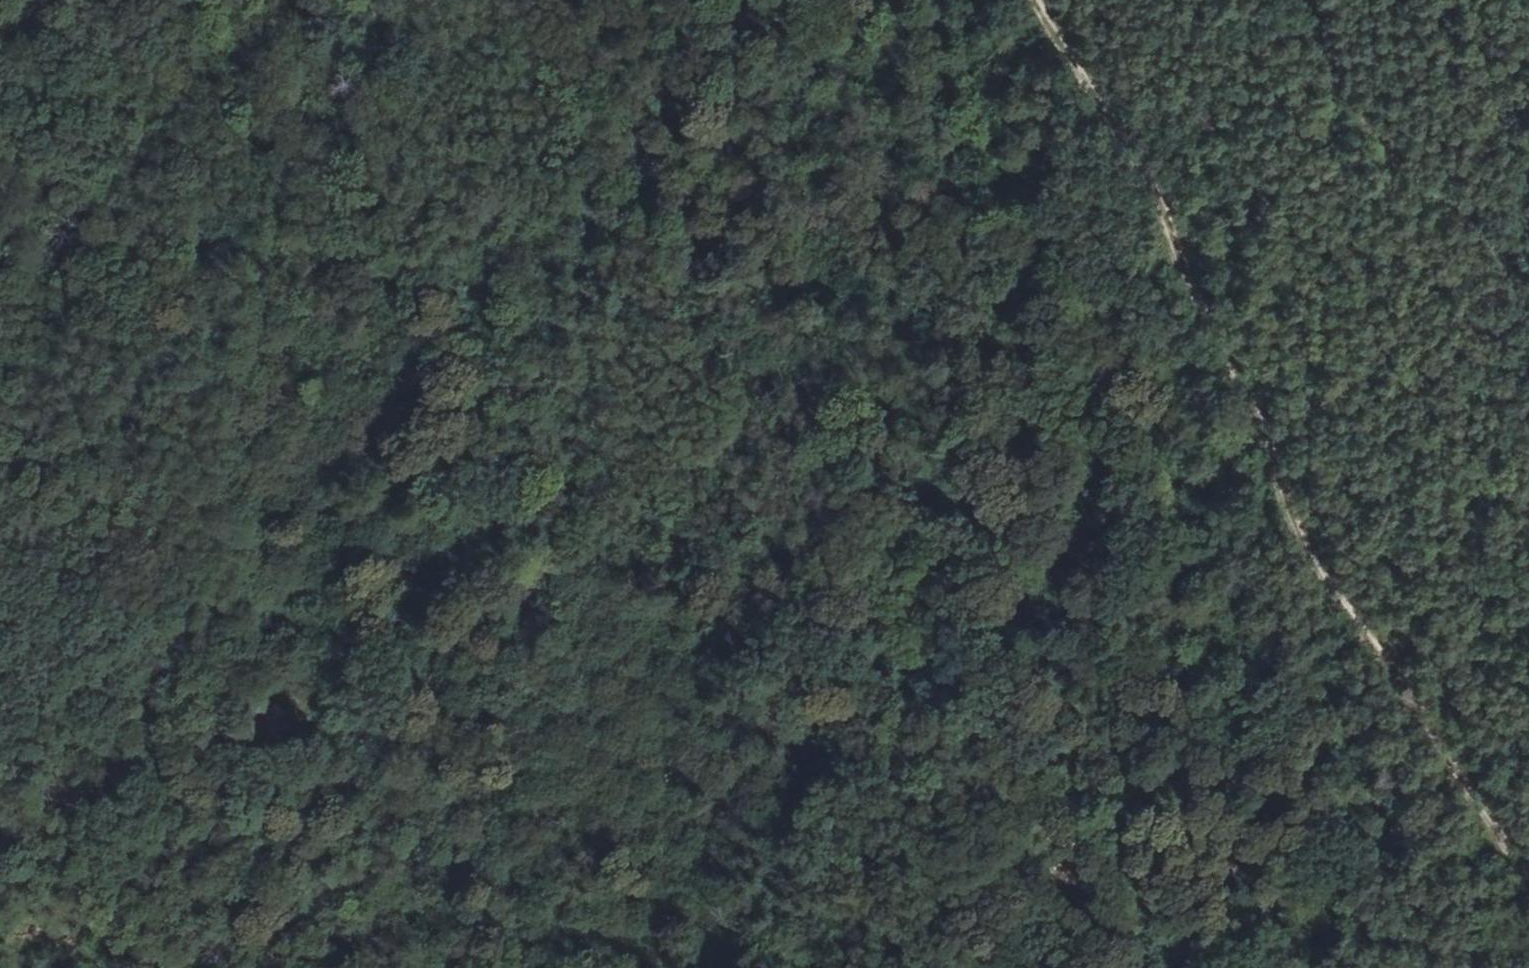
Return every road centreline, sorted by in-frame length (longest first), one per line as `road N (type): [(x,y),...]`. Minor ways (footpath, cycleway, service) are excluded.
road 1 (track): [(386,0),(409,42),(542,199),(687,456),(903,637),(1224,967)]
road 2 (track): [(1528,878),(1314,561),(1259,402),(1183,251),(1148,160),(1111,112),(1053,0)]

